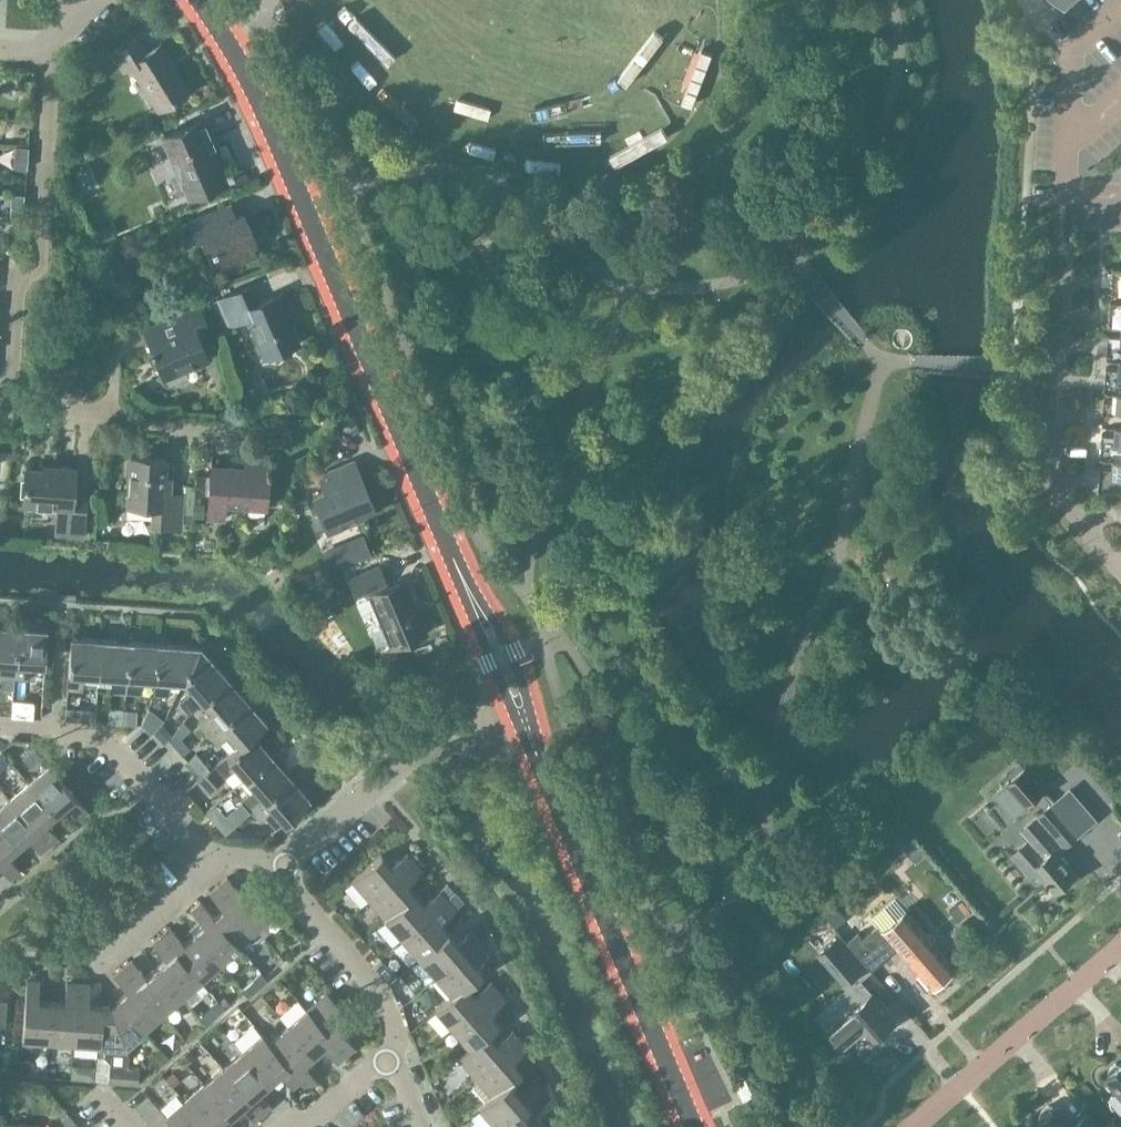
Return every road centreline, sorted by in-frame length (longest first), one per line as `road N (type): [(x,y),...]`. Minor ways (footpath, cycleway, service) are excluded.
road 1 (unclassified): [(524,719),(250,81),(199,0)]
road 2 (unclassified): [(687,1126),(524,719)]
road 3 (residential): [(1120,581),(1068,517),(1053,465),(1058,240)]
road 4 (residential): [(8,399),(20,281),(44,253),(46,53)]
road 5 (residential): [(277,868),(426,745),(524,719)]
road 6 (residential): [(217,862),(101,734),(0,726)]
road 7 (residential): [(1120,949),(920,1126)]
road 8 (residential): [(389,1058),(389,1001),(277,868)]
road 9 (residential): [(93,969),(217,862)]
road 10 (residential): [(287,1126),(317,1114),(389,1058)]

